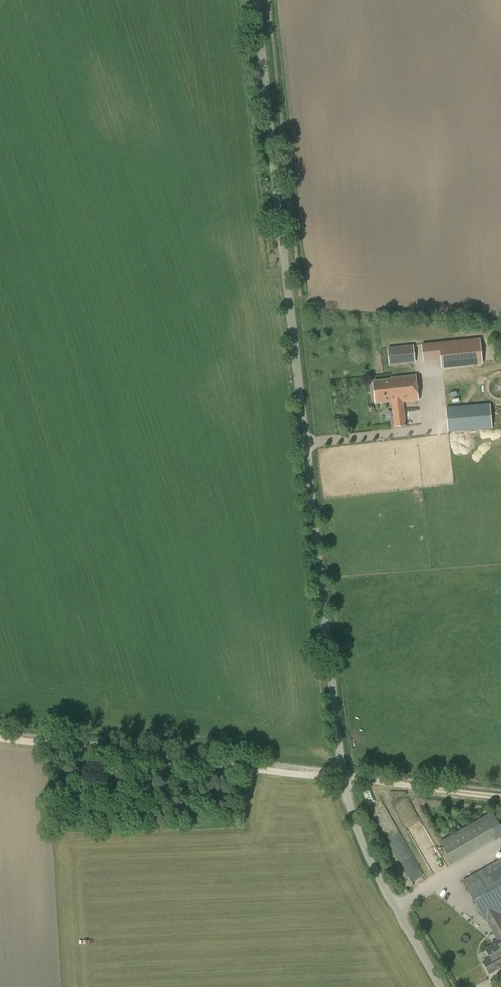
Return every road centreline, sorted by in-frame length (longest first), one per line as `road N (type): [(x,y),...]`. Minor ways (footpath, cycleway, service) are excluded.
road 1 (unclassified): [(441,986),(379,881),(349,804),(254,0)]
road 2 (track): [(500,800),(0,741)]

